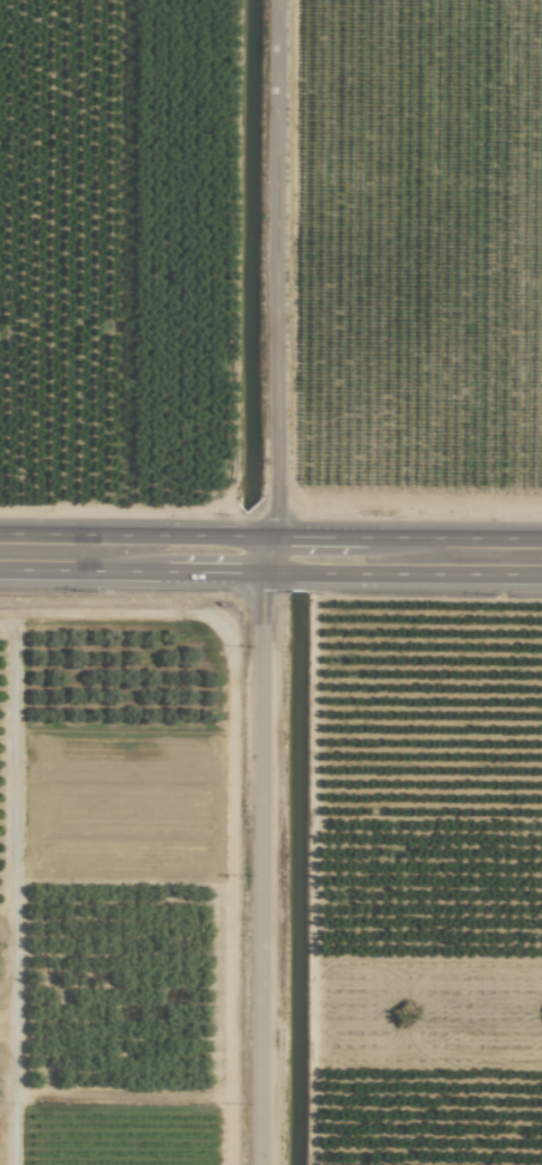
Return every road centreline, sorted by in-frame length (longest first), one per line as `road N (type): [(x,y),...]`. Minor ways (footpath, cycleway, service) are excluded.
road 1 (residential): [(275,0),(262,1164)]
road 2 (primary): [(264,573),(541,574)]
road 3 (primary): [(541,539),(270,537)]
road 4 (primary): [(270,537),(0,534)]
road 5 (primary): [(0,570),(264,573)]

